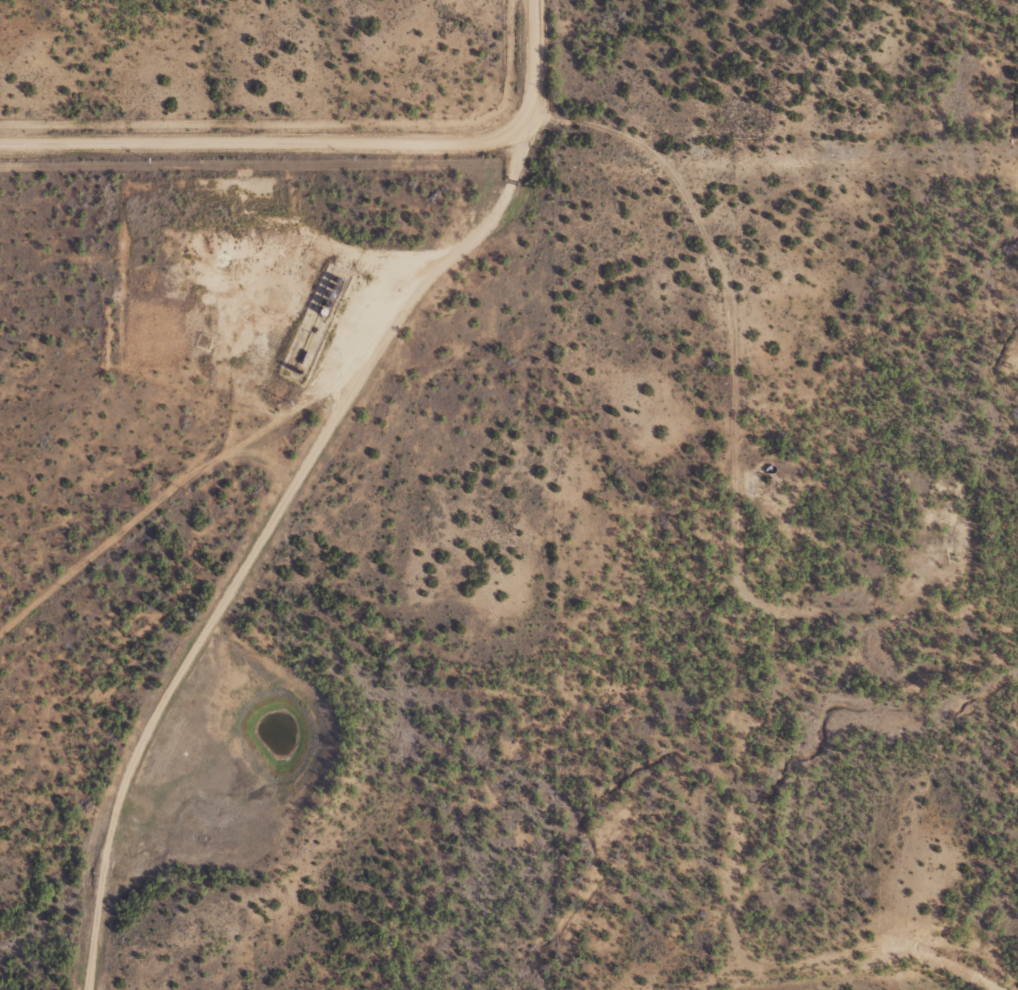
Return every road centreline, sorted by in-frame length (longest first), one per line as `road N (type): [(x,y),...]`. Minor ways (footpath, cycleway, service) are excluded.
road 1 (track): [(1017,954),(935,921),(915,897),(900,143),(475,141)]
road 2 (track): [(475,141),(456,237),(364,364),(151,737),(123,807),(93,989)]
road 3 (track): [(910,616),(766,643),(725,636),(694,600),(656,328),(630,264),(574,183),(475,141)]
road 4 (residential): [(0,144),(535,140),(545,87),(546,0)]
road 5 (track): [(364,364),(186,483),(0,641)]

